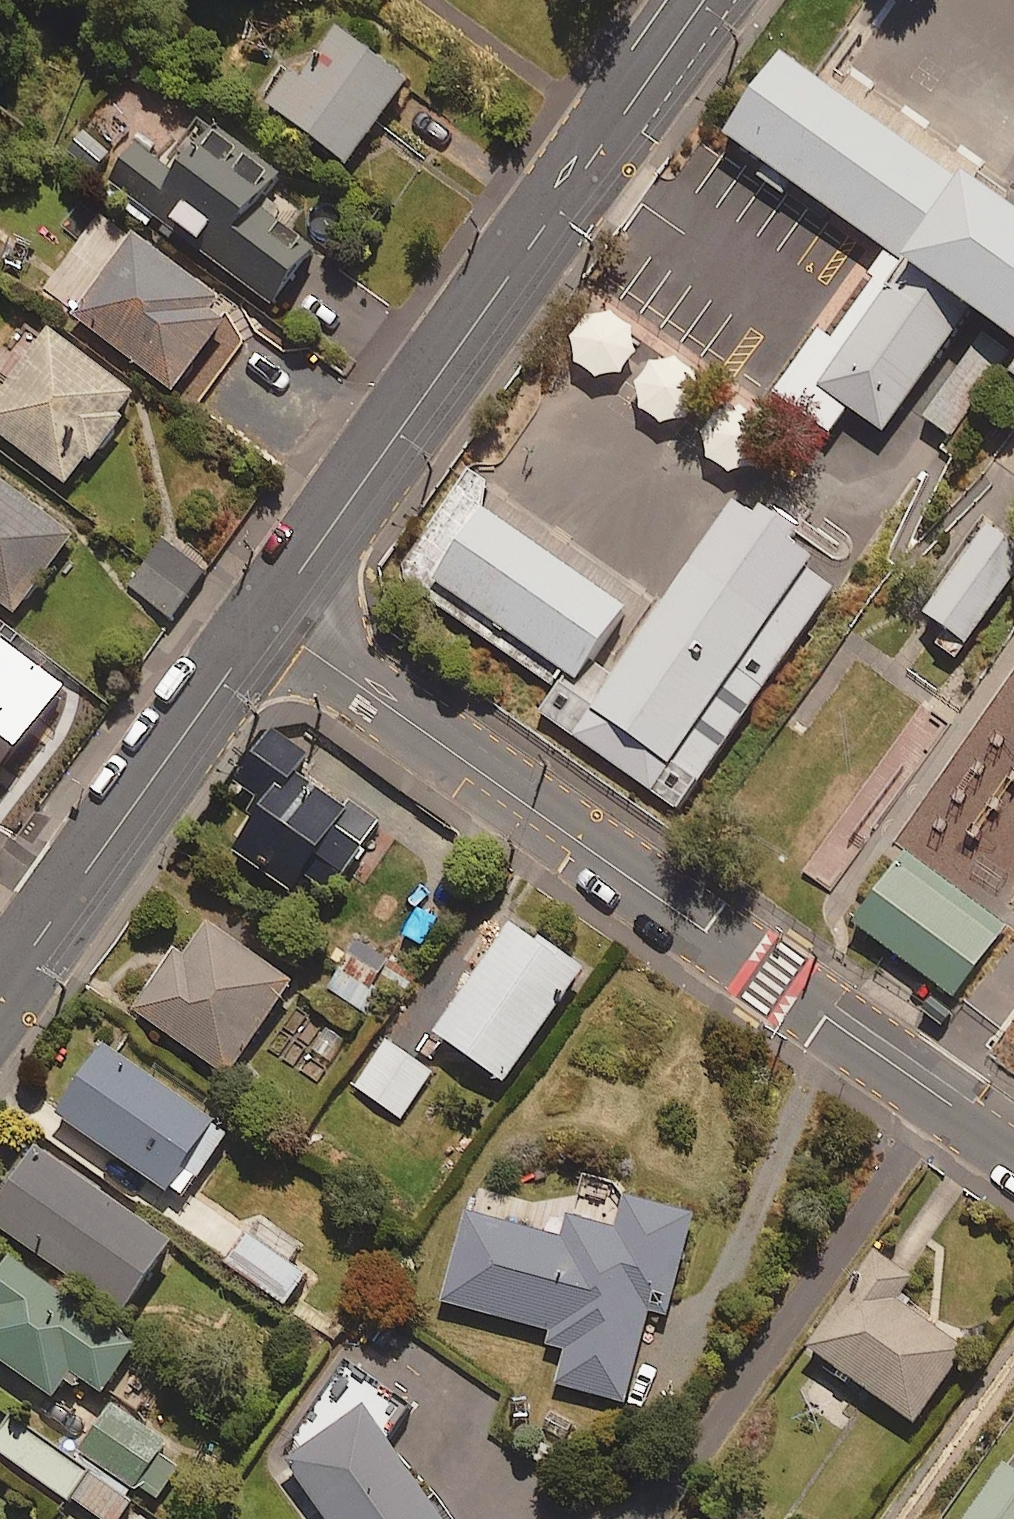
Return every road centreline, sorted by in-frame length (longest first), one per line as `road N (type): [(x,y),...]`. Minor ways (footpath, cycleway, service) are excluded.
road 1 (residential): [(1013,1147),(266,620)]
road 2 (tertiary): [(266,620),(686,0)]
road 3 (tertiary): [(0,992),(266,620)]

